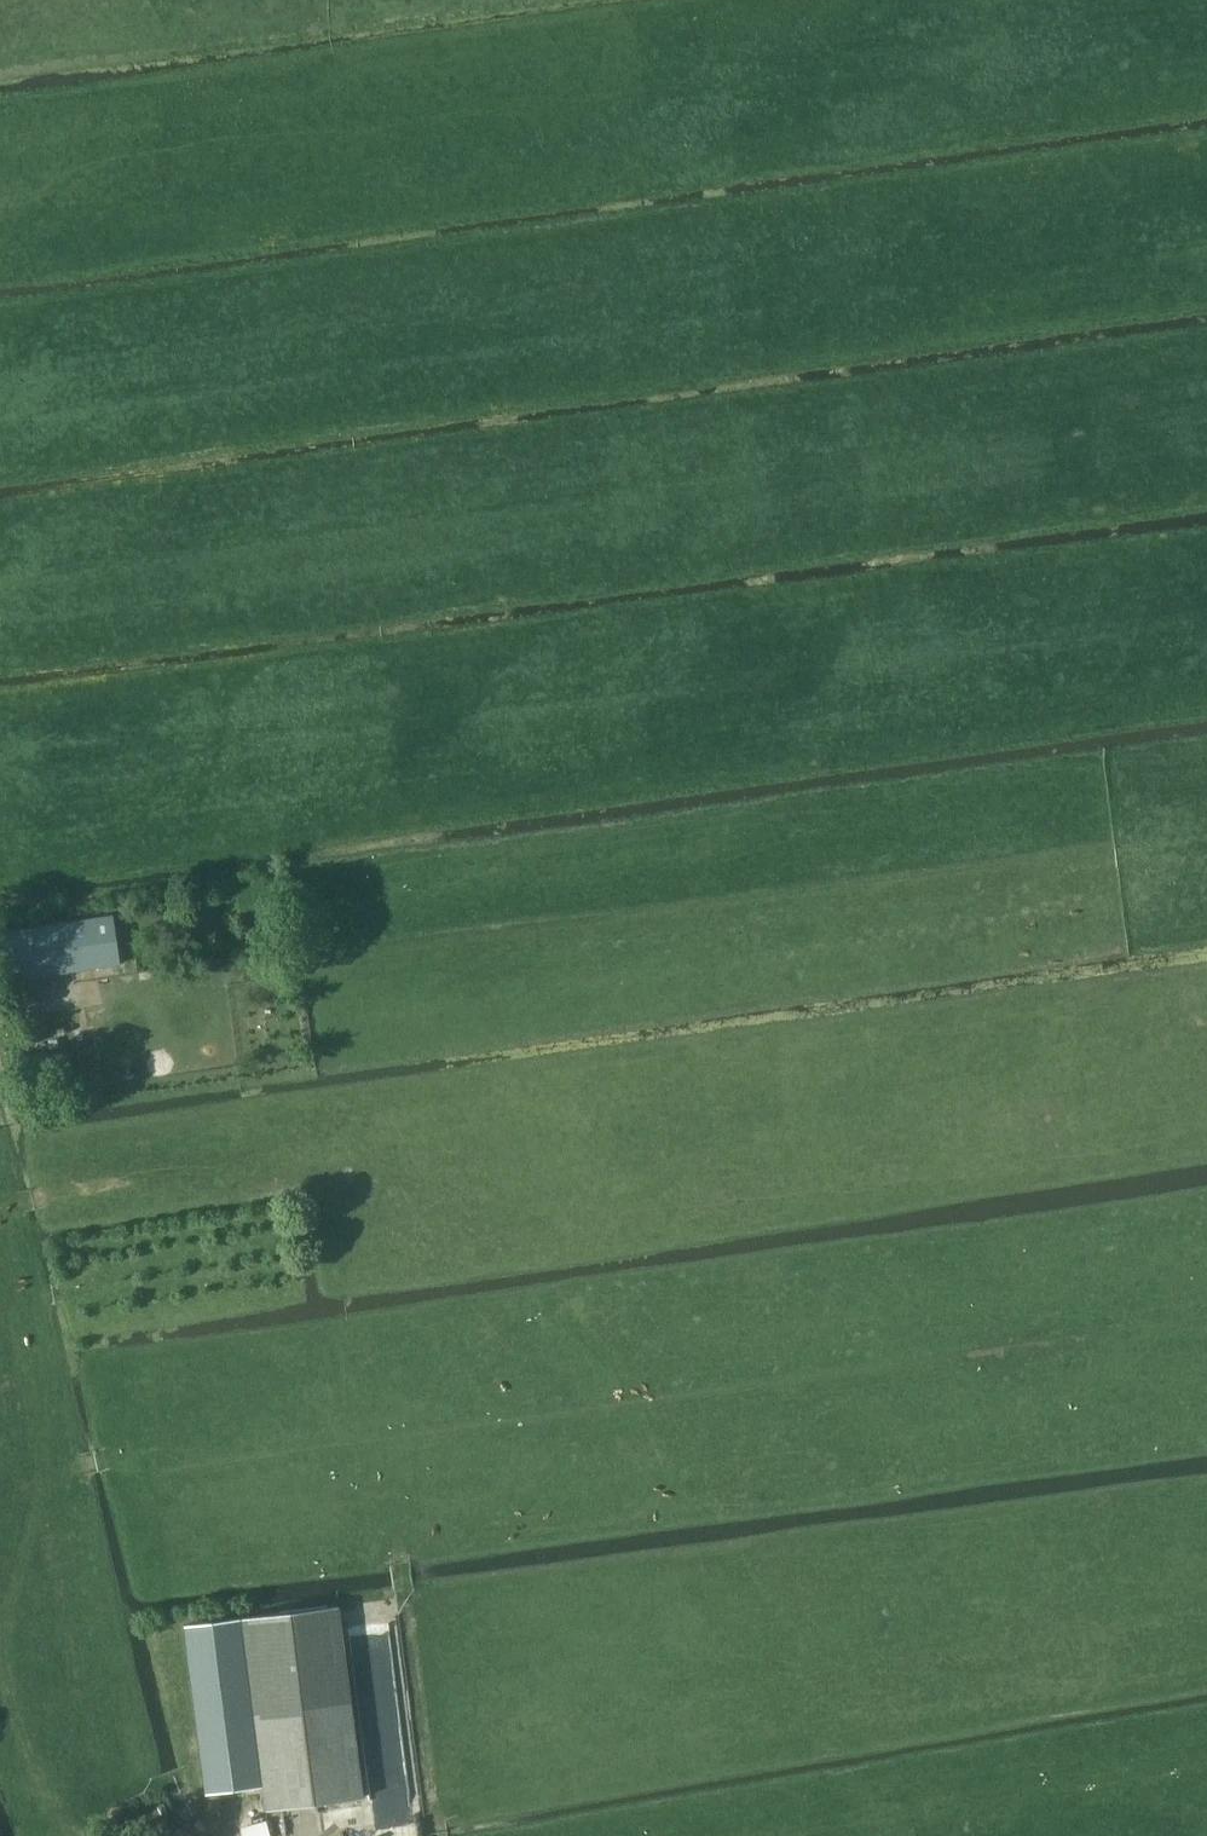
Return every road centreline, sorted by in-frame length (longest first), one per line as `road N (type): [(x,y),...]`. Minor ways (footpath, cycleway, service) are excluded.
road 1 (track): [(402,1556),(441,1835)]

